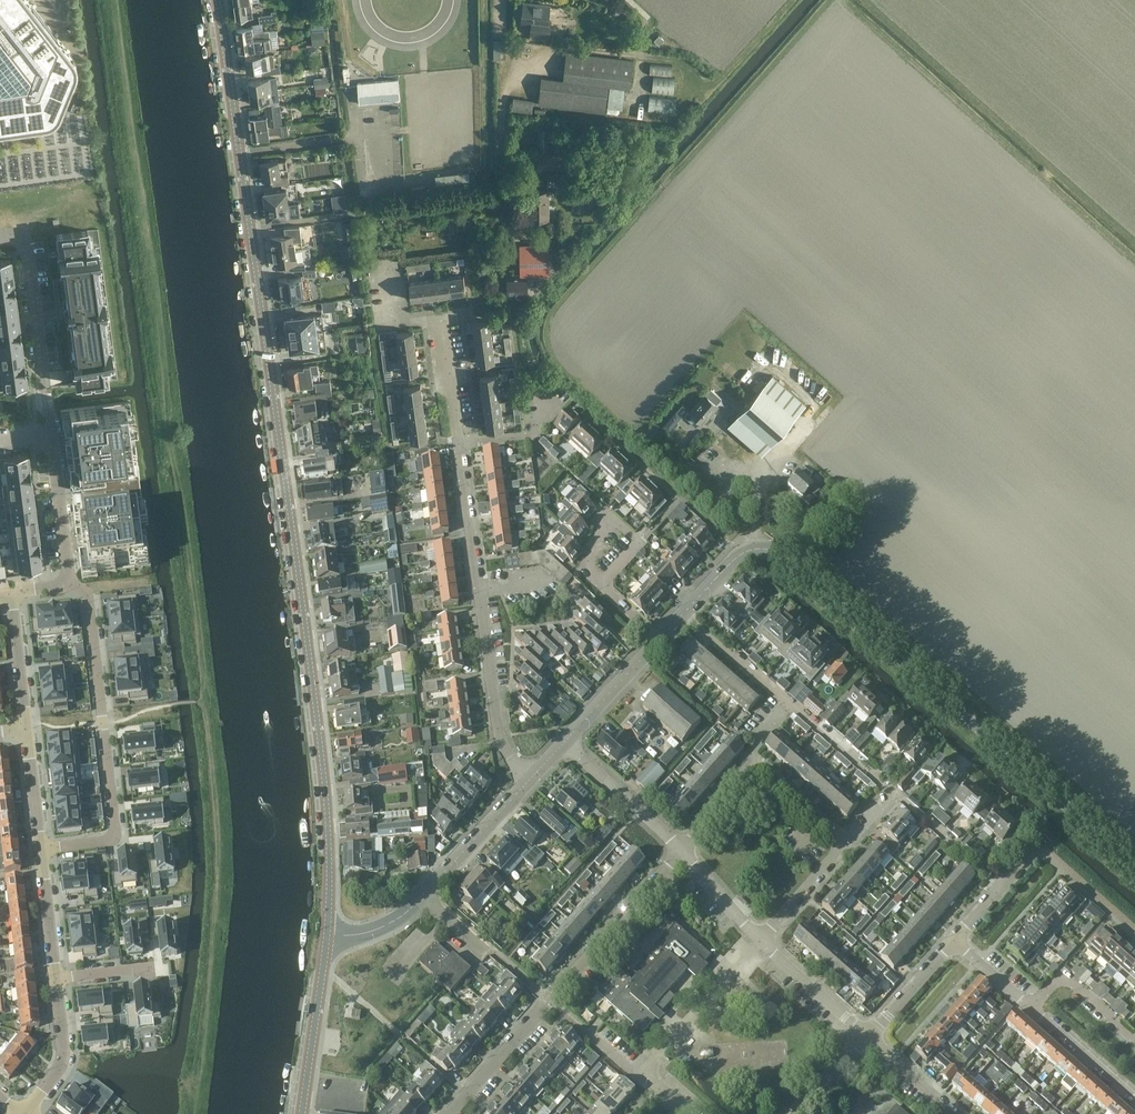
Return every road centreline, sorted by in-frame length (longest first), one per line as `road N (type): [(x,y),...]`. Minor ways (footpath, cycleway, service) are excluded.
road 1 (tertiary): [(327,936),(327,802),(315,699),(218,0)]
road 2 (tertiary): [(1134,868),(790,560),(747,553),(684,612)]
road 3 (residential): [(448,1113),(682,850)]
road 4 (residential): [(41,849),(109,839),(115,826),(86,597),(70,583)]
road 5 (residential): [(896,793),(684,612)]
road 6 (residential): [(49,435),(23,236),(0,238)]
road 7 (residential): [(531,779),(499,733),(479,591)]
road 8 (tertiary): [(300,1113),(327,936)]
road 9 (residential): [(460,445),(441,319),(393,326)]
road 10 (tertiary): [(423,898),(531,779)]
road 11 (residential): [(682,850),(564,742)]
road 12 (residential): [(70,583),(49,435)]
road 13 (residential): [(479,591),(460,445)]
road 14 (residential): [(1004,887),(896,793)]
road 15 (tertiary): [(661,638),(564,742)]
road 16 (residential): [(25,1113),(60,1062),(53,982)]
road 17 (residential): [(867,1036),(761,943)]
road 18 (residential): [(1134,1040),(1063,978),(1032,1008)]
road 19 (residential): [(1134,1099),(1032,1008)]
road 20 (residential): [(29,727),(12,593)]
road 21 (residential): [(53,982),(41,849)]
road 22 (residential): [(761,943),(850,844)]
road 23 (residential): [(689,1113),(652,1071),(632,1071),(589,1035)]
road 24 (residential): [(867,1036),(956,944)]
road 25 (residential): [(41,849),(29,727)]
road 26 (residential): [(761,943),(682,850)]

